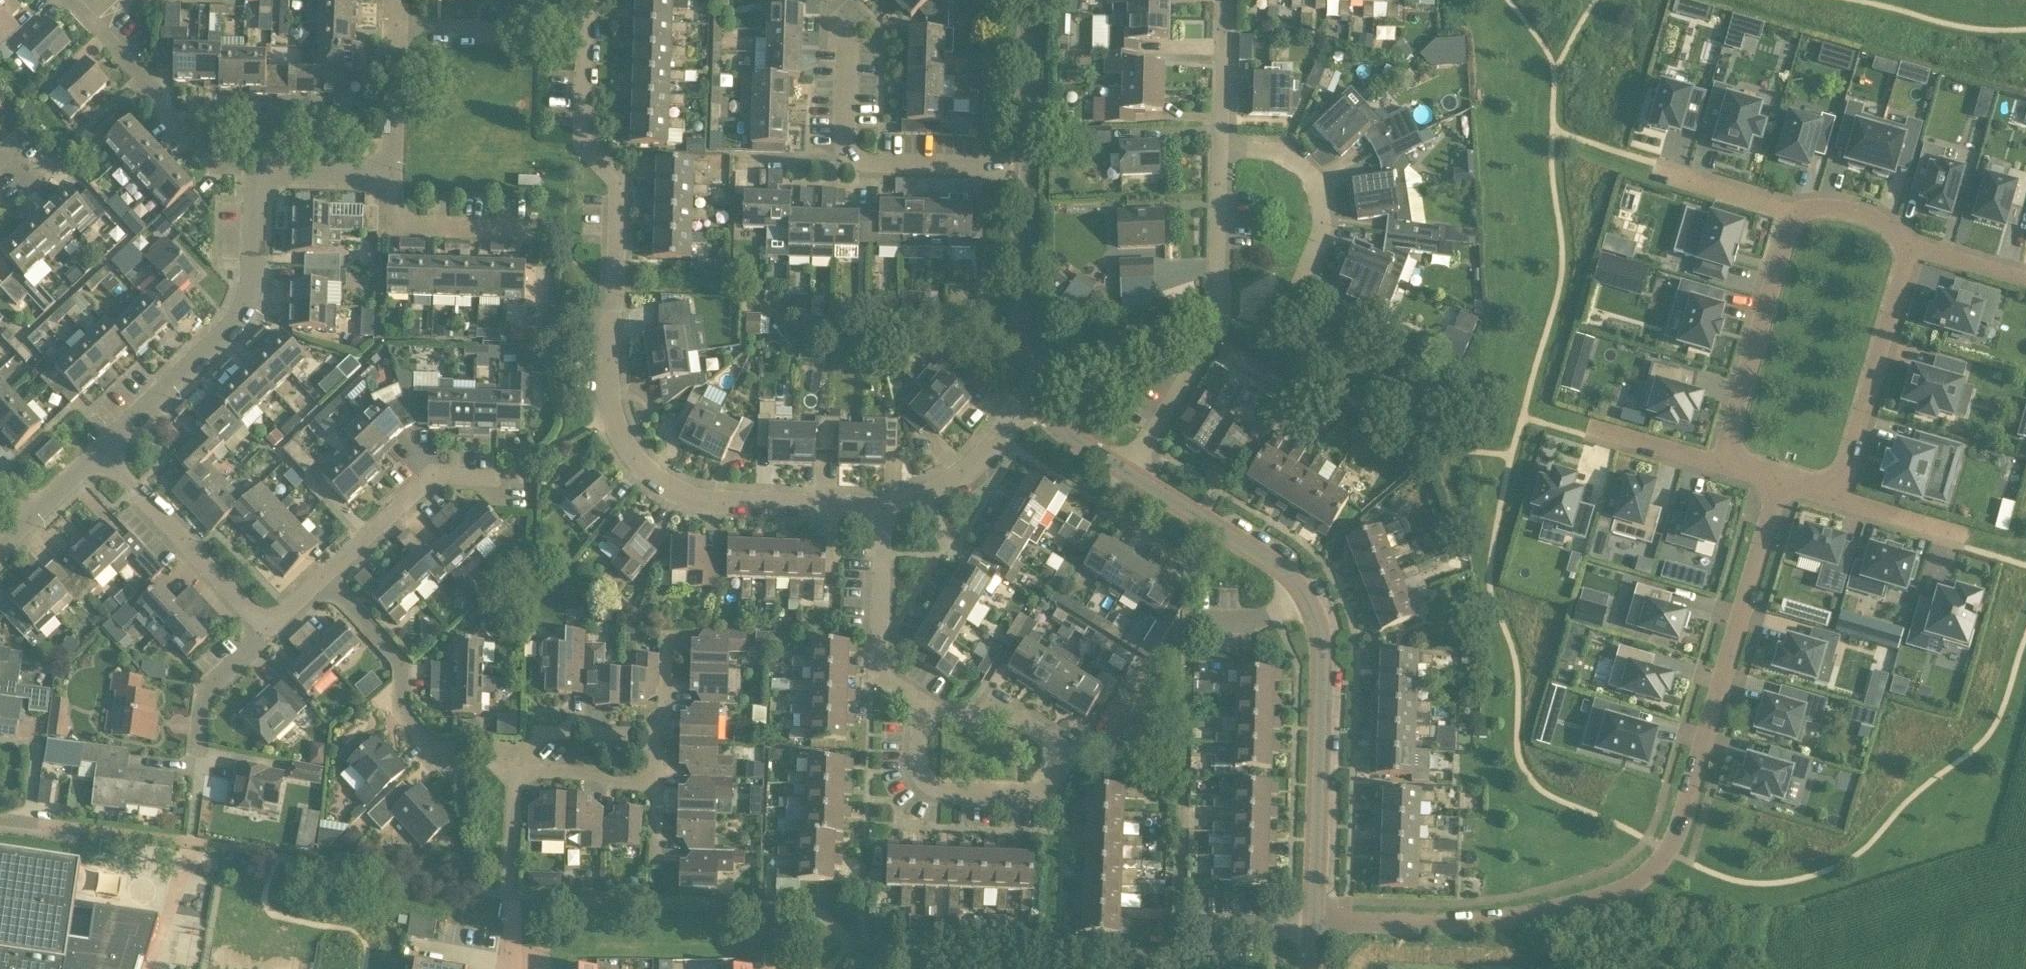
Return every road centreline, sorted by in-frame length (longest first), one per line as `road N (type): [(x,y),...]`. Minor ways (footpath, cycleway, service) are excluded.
road 1 (residential): [(99,453),(243,307),(263,181),(288,172),(389,175),(396,26),(585,32)]
road 2 (residential): [(1314,925),(1497,921),(1594,901),(1649,874),(1680,833),(1781,479)]
road 3 (residential): [(884,509),(711,501),(657,481),(627,451),(608,385),(617,182),(581,142),(585,32)]
road 4 (tertiary): [(1314,925),(1317,624),(1279,569),(1128,474)]
road 5 (residential): [(492,478),(432,476),(267,627),(99,453)]
road 6 (residential): [(1225,0),(1215,324),(1128,474)]
road 7 (tertiary): [(1036,400),(1022,345),(1030,0)]
road 8 (residential): [(921,711),(921,768),(931,787),(1040,794),(1065,754),(1004,713)]
road 9 (residential): [(1794,213),(1724,462)]
road 10 (residential): [(1836,493),(1909,247)]
road 11 (residential): [(884,509),(880,677),(921,711)]
road 12 (residential): [(513,968),(516,770)]
road 13 (residential): [(1036,400),(967,472),(884,509)]
road 14 (residential): [(1794,213),(1657,173)]
road 15 (residential): [(1963,536),(1850,504),(1836,493)]
road 16 (residential): [(0,545),(99,453)]
road 17 (residential): [(1724,462),(1594,431)]
road 18 (residential): [(1909,247),(1868,218),(1821,209),(1794,213)]
road 19 (residential): [(2025,280),(1909,247)]

